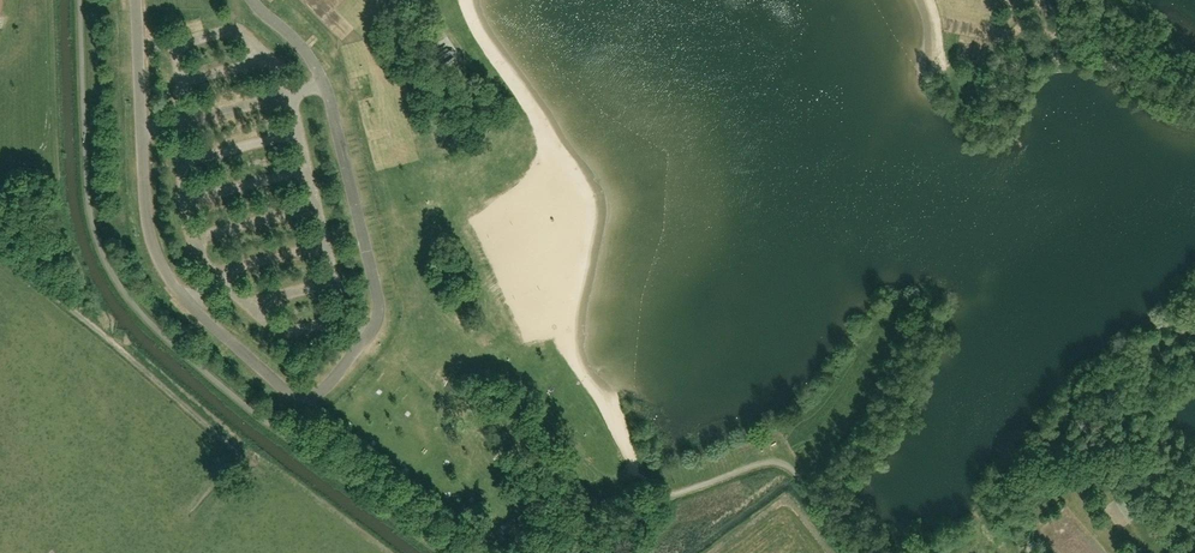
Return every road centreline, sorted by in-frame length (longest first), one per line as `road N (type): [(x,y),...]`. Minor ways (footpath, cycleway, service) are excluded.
road 1 (track): [(244,458),(0,250)]

